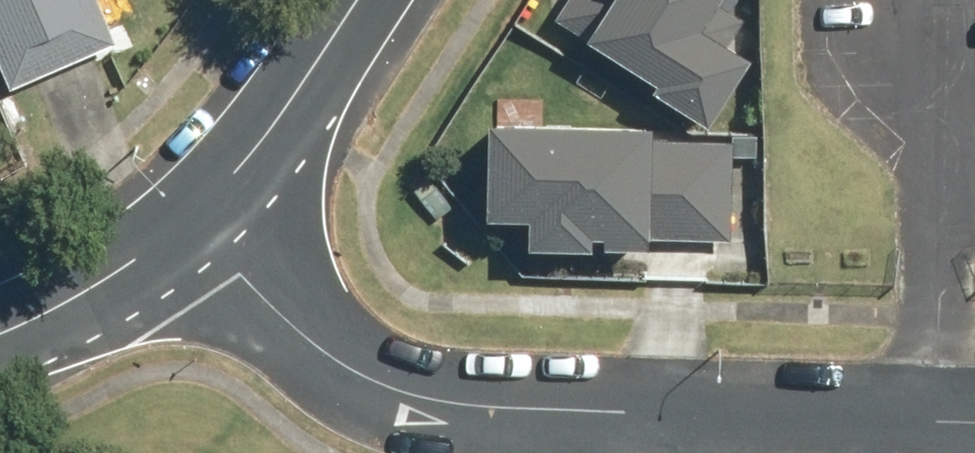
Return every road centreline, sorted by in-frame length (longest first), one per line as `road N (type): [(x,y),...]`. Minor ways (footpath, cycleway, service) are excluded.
road 1 (residential): [(706,410),(472,401),(371,362),(287,305),(205,213)]
road 2 (residential): [(974,423),(706,410)]
road 3 (unclassified): [(205,213),(365,0)]
road 4 (unclassified): [(0,340),(125,278),(205,213)]

